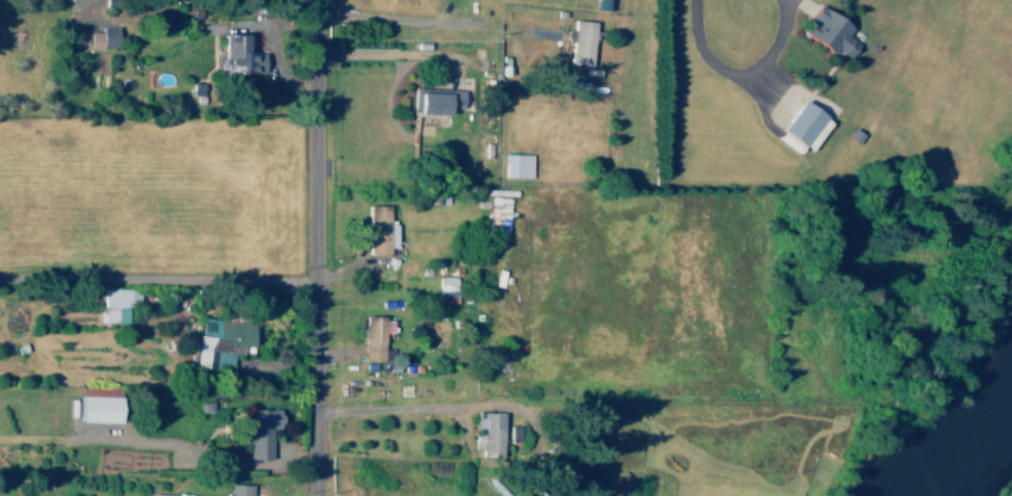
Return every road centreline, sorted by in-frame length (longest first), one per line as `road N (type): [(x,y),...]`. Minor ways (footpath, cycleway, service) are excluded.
road 1 (residential): [(313,495),(311,0)]
road 2 (residential): [(313,412),(502,409)]
road 3 (residential): [(311,17),(469,20)]

